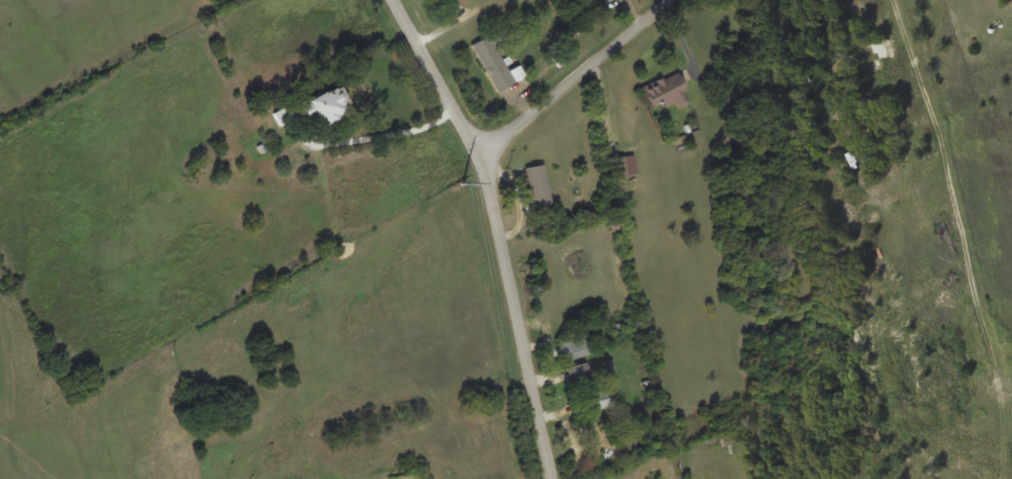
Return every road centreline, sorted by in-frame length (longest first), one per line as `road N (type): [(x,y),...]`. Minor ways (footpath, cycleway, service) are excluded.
road 1 (residential): [(394,0),(484,157),(558,478)]
road 2 (residential): [(484,157),(671,0)]

